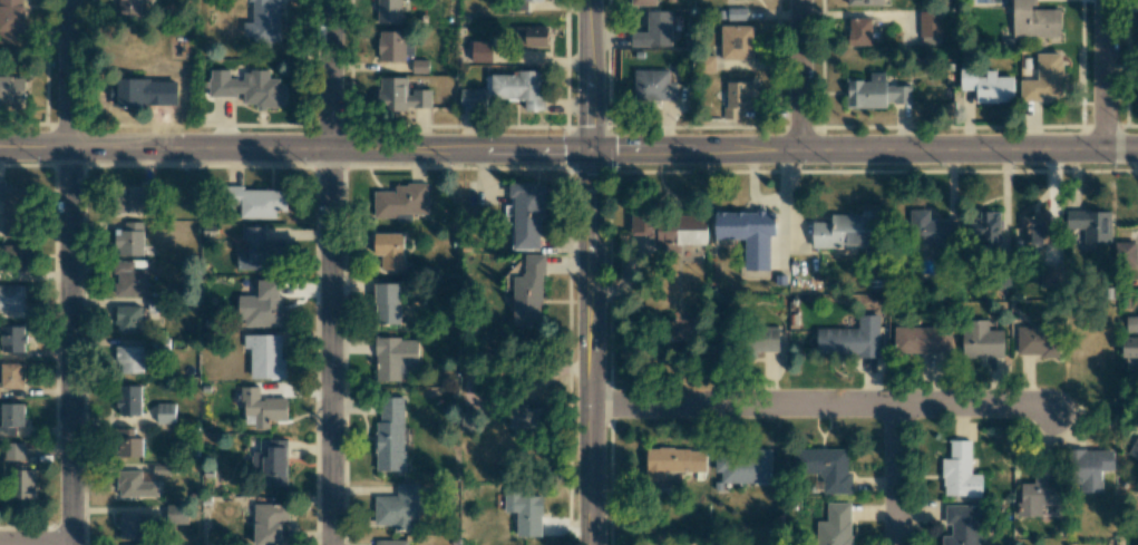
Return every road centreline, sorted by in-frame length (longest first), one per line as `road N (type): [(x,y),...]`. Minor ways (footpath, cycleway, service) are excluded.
road 1 (tertiary): [(592,150),(0,149)]
road 2 (tertiary): [(592,150),(1137,150)]
road 3 (tertiary): [(591,0),(592,544)]
road 4 (residential): [(331,0),(331,544)]
road 5 (residential): [(71,0),(71,544)]
road 6 (residential): [(592,401),(898,406),(1049,417)]
road 7 (residential): [(798,0),(798,152)]
road 8 (residential): [(1102,0),(1101,150)]
road 9 (residential): [(898,406),(901,544)]

